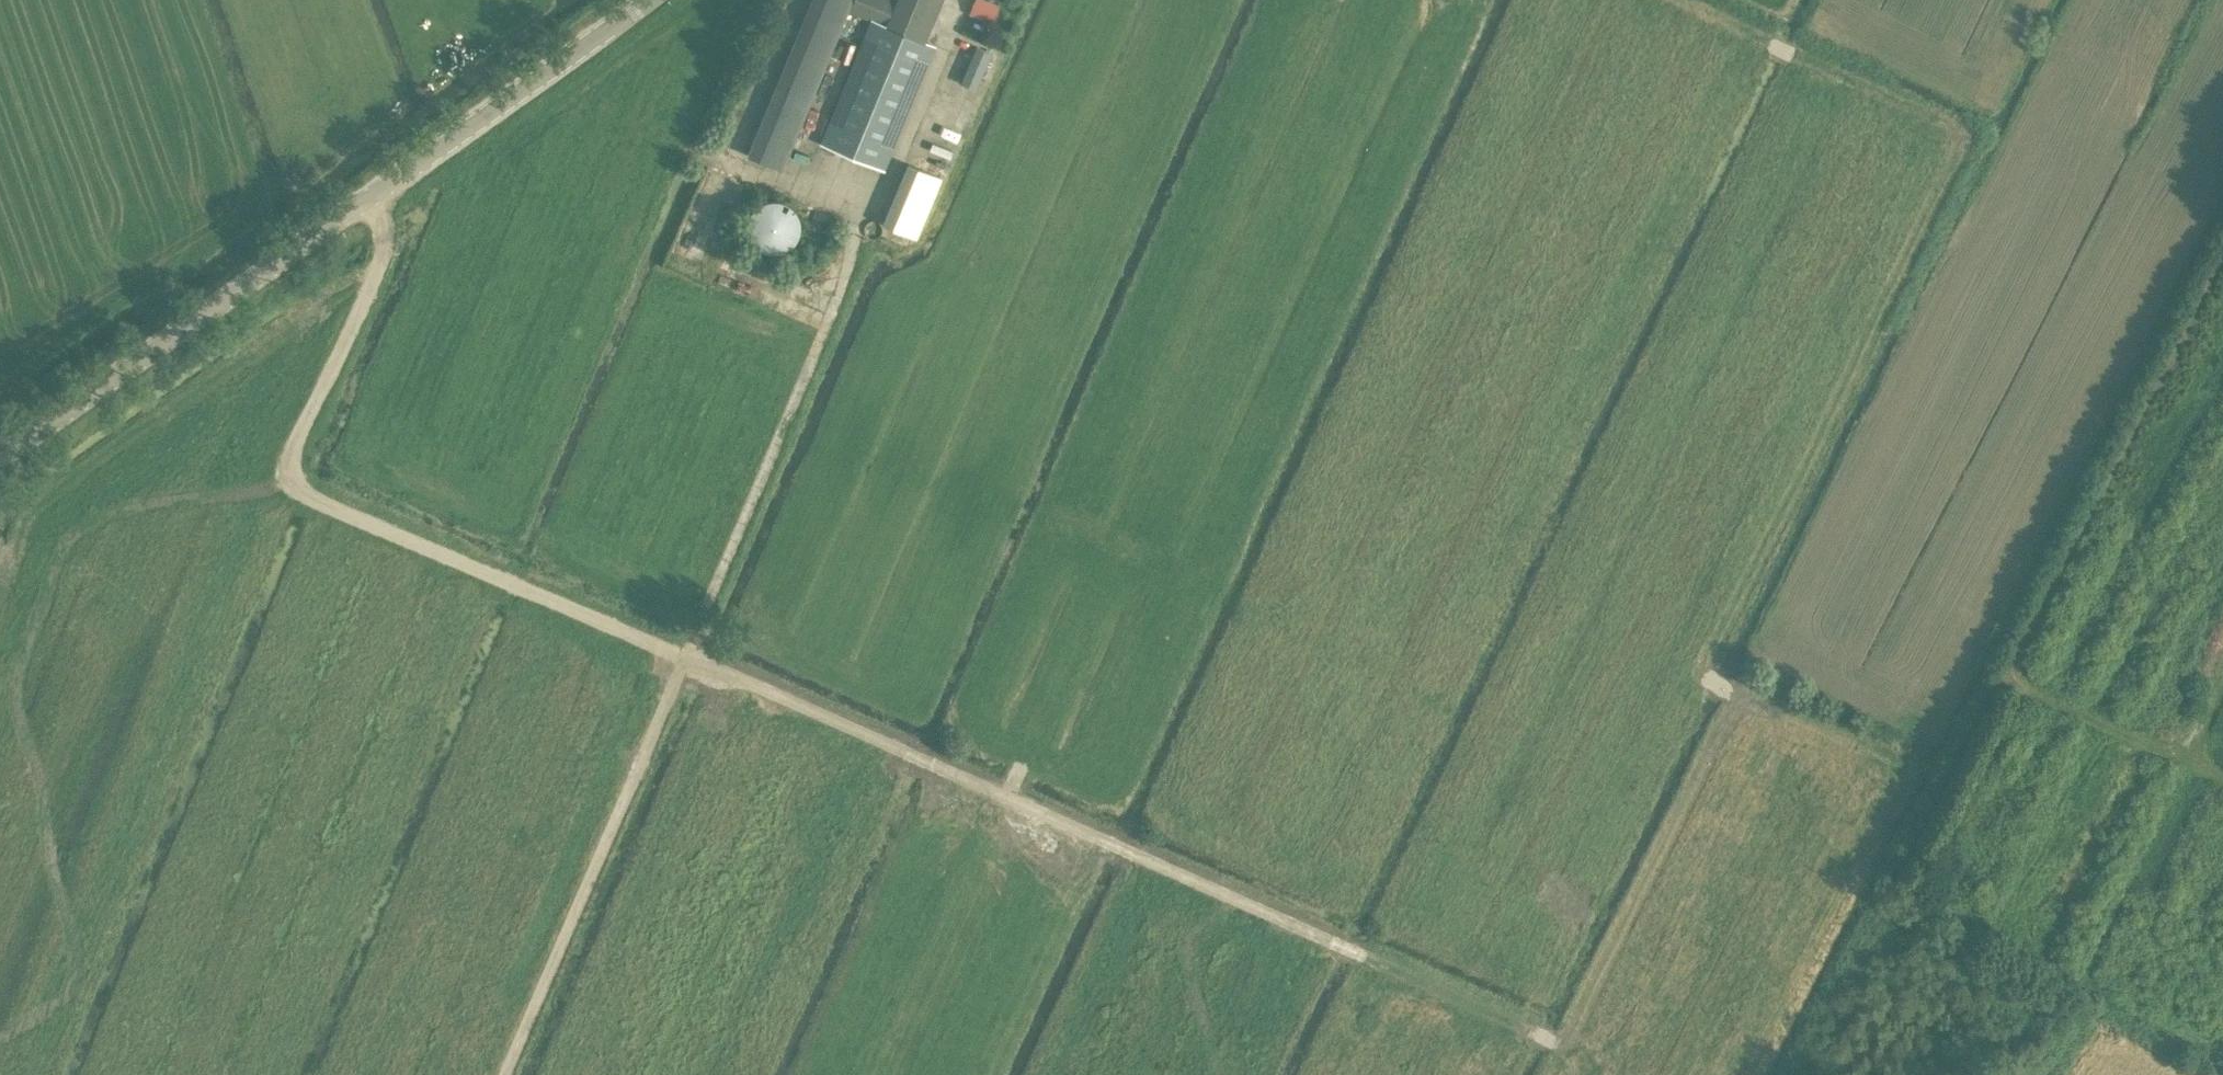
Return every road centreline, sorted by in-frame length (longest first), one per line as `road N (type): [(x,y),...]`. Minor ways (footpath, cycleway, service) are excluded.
road 1 (track): [(959,0),(883,198),(859,217),(822,332),(505,1074)]
road 2 (track): [(1549,1046),(680,663)]
road 3 (tertiary): [(0,459),(650,0)]

